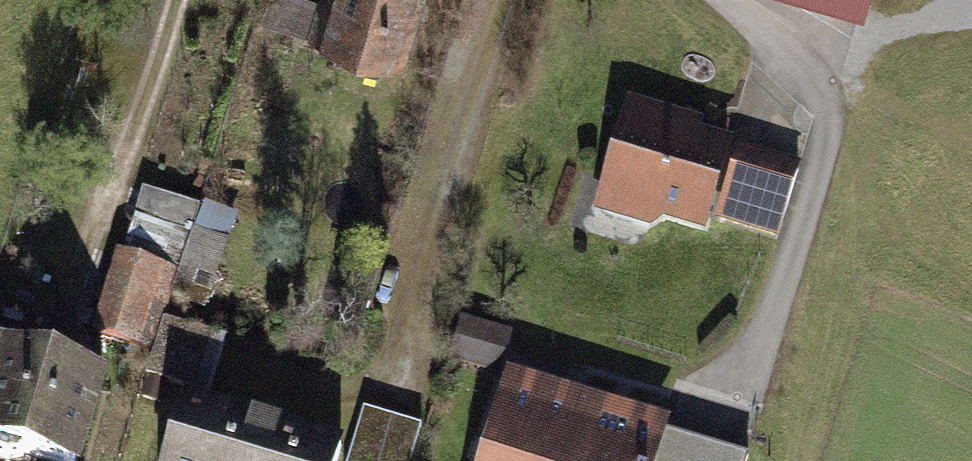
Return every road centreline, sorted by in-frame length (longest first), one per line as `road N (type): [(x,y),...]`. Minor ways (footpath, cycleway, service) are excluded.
road 1 (residential): [(729,0),(842,106),(750,361)]

